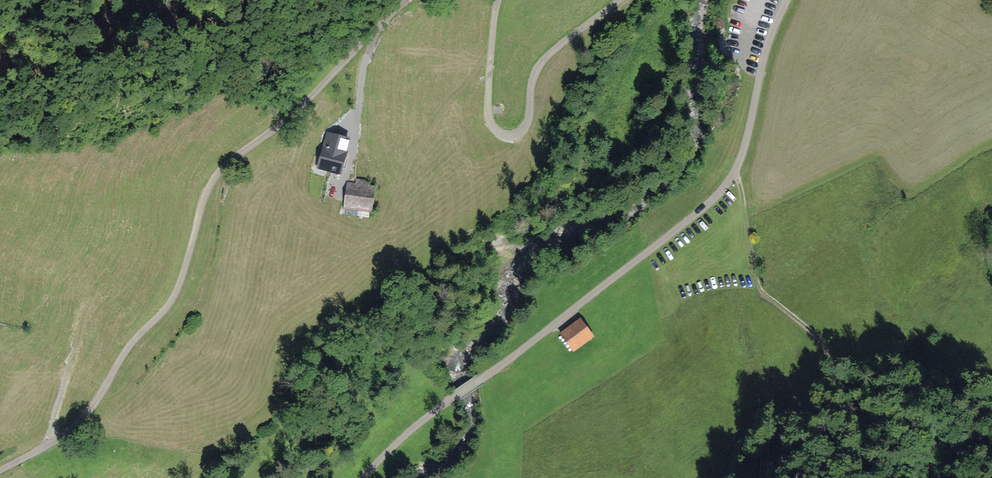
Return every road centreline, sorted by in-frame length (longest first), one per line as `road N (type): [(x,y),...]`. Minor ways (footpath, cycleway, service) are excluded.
road 1 (unclassified): [(0,470),(74,429),(171,301),(202,200),(225,164),(284,122),(409,0)]
road 2 (residential): [(566,313),(716,197),(738,167),(789,0)]
road 3 (unclassified): [(497,0),(487,106),(492,128),(509,136),(526,126),(543,61),(620,0)]
road 4 (track): [(363,477),(566,313)]
road 5 (track): [(738,167),(761,283),(824,346),(840,385)]
road 6 (track): [(377,26),(364,63),(351,170)]

